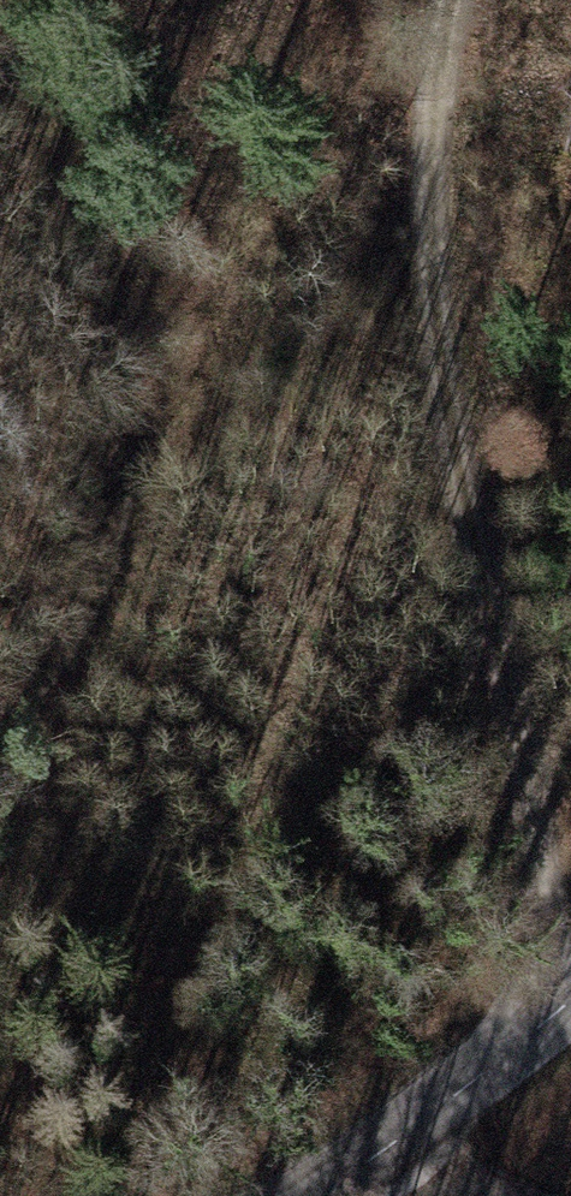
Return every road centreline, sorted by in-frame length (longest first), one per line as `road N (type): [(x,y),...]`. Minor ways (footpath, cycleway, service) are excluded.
road 1 (track): [(457,0),(425,235),(512,675),(541,1019)]
road 2 (track): [(0,738),(57,689),(137,526),(134,290),(7,0)]
road 3 (tertiary): [(268,1195),(570,993)]
road 4 (track): [(368,1128),(546,1195)]

